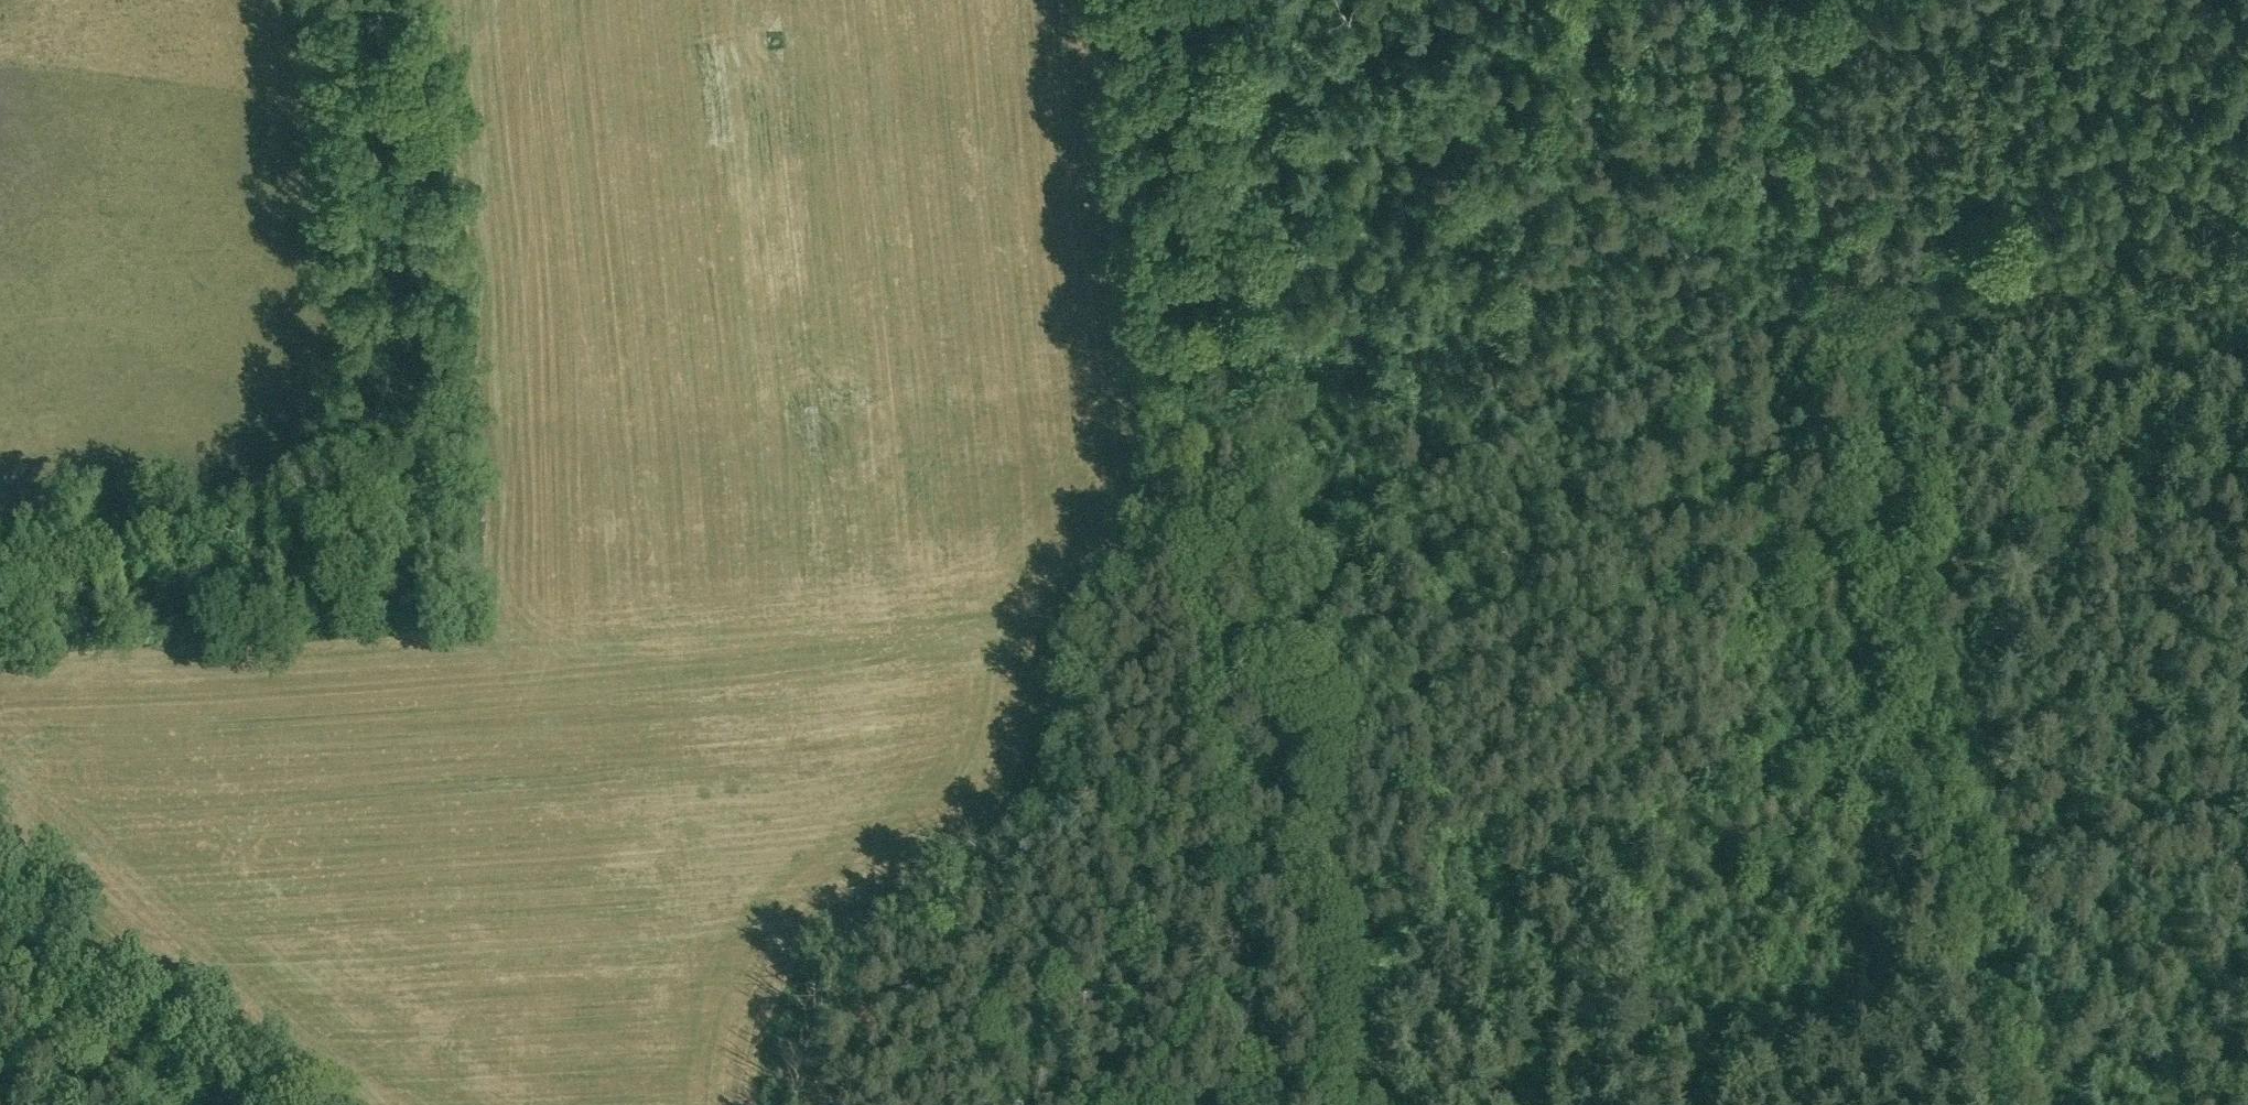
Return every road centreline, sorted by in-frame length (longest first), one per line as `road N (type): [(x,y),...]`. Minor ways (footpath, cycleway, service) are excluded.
road 1 (track): [(2011,1104),(1815,161),(1769,0)]
road 2 (track): [(0,964),(162,1104)]

